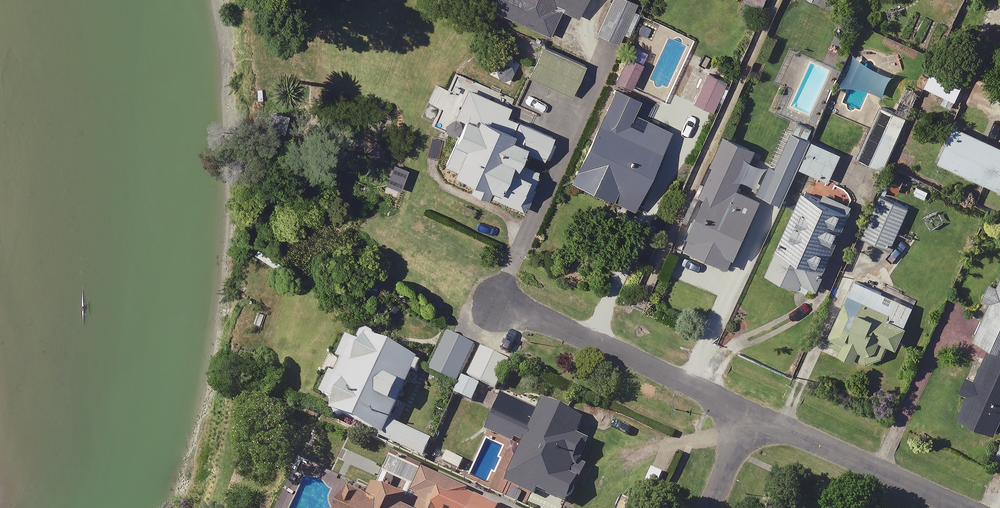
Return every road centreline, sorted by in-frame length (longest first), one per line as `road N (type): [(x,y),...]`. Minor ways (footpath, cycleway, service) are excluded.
road 1 (residential): [(504,303),(754,419)]
road 2 (residential): [(754,419),(960,507)]

